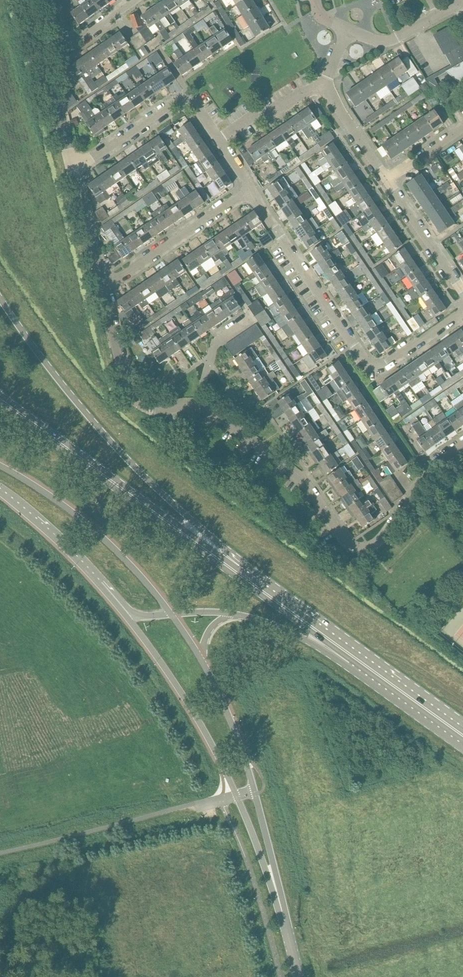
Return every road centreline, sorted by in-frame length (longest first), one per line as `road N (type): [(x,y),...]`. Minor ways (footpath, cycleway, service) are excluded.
road 1 (primary): [(241,576),(226,551),(92,419),(0,295)]
road 2 (tertiary): [(129,616),(221,755),(278,893)]
road 3 (primary): [(241,576),(0,398)]
road 4 (tertiary): [(278,893),(248,768),(201,659)]
road 5 (tertiary): [(172,615),(114,545),(0,464)]
road 6 (residential): [(362,549),(346,541),(303,481),(197,405)]
road 7 (residential): [(375,366),(252,190)]
road 8 (residential): [(197,405),(152,409),(136,401),(101,282)]
road 9 (residential): [(73,170),(180,102),(198,107),(219,139)]
road 10 (tertiary): [(0,487),(69,547),(129,616)]
road 11 (residential): [(101,282),(252,190)]
road 12 (residential): [(362,549),(382,538),(429,468),(462,442)]
road 13 (primary): [(353,656),(241,576)]
road 14 (residential): [(462,291),(387,179)]
road 15 (primary): [(462,735),(353,656)]
road 16 (primary): [(230,614),(353,656)]
road 17 (residential): [(73,170),(44,51)]

